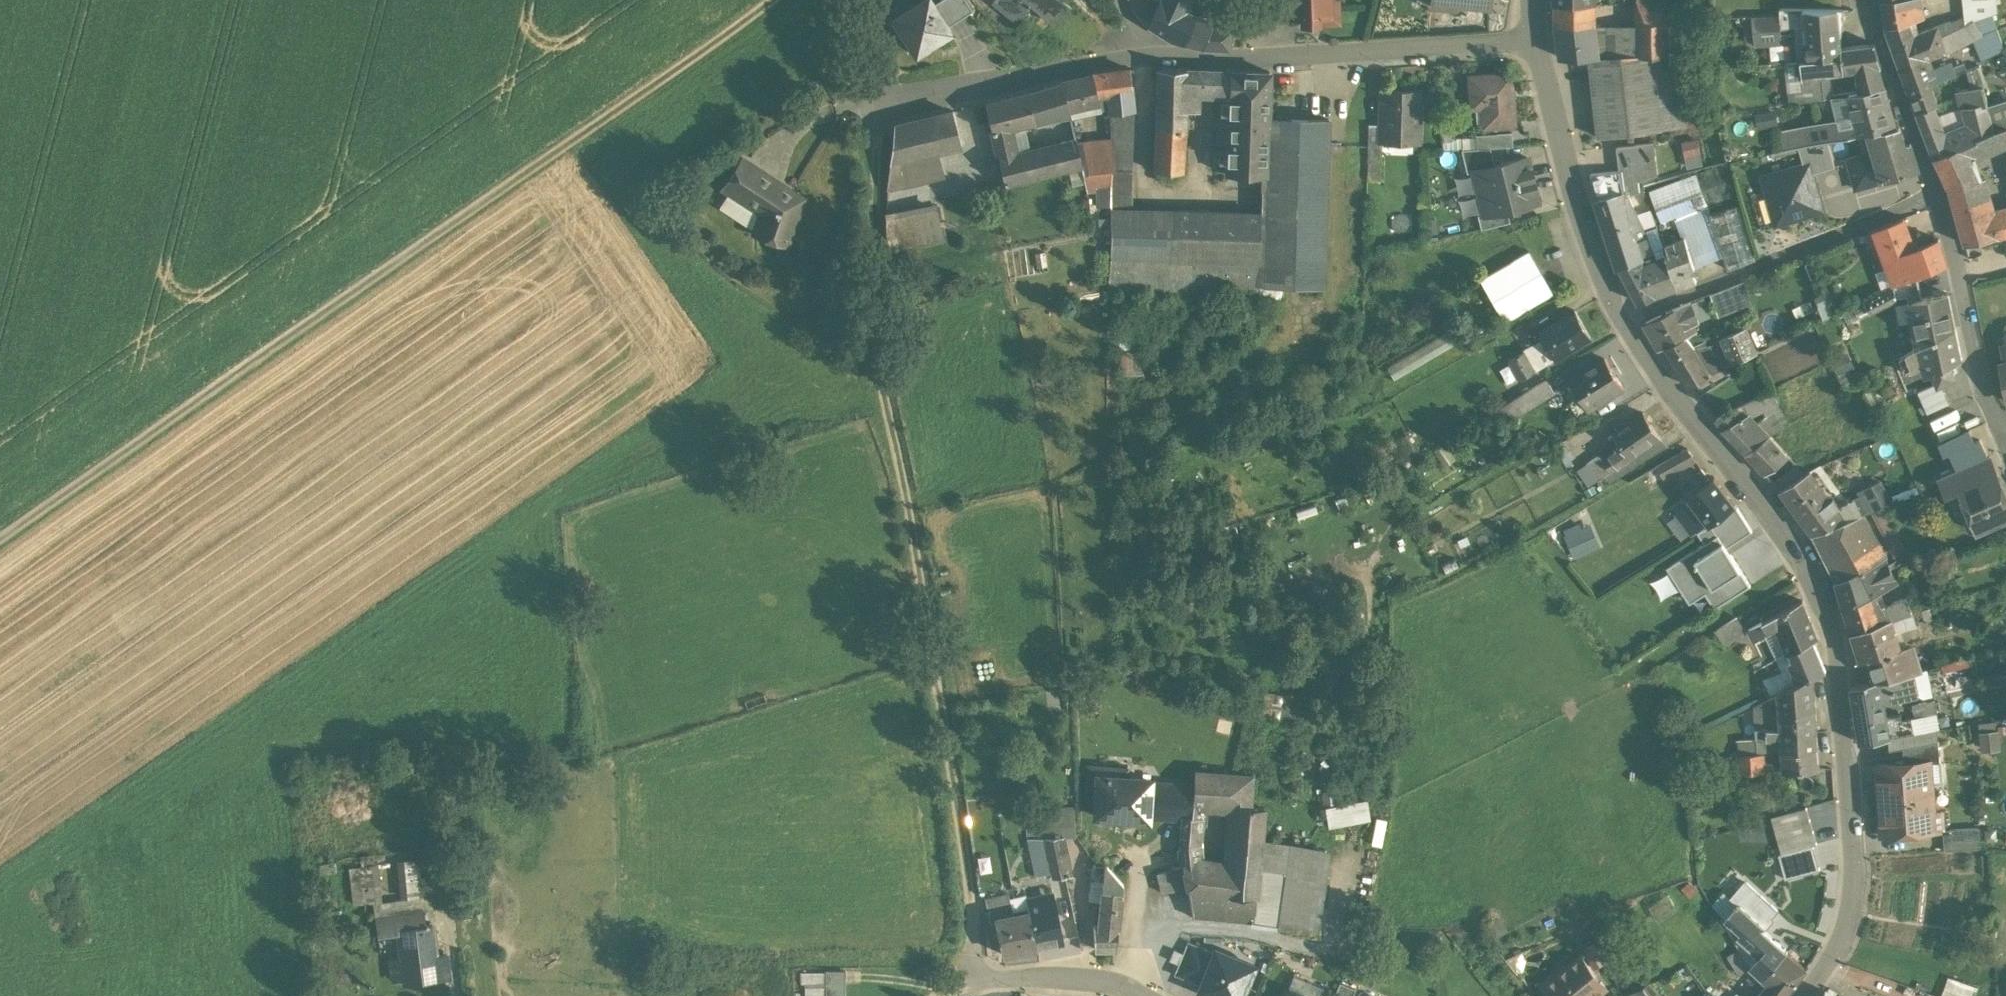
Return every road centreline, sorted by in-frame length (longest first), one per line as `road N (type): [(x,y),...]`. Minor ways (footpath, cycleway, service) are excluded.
road 1 (residential): [(1538,45),(1591,249),(1626,318),(1778,525),(1815,582),(1838,649),(1850,882),(1839,932),(1806,995)]
road 2 (track): [(771,0),(0,541)]
road 3 (residential): [(1538,45),(1271,59),(1126,57),(864,115)]
road 4 (track): [(880,382),(977,985)]
road 5 (residential): [(2005,430),(1977,366),(1953,246),(1870,0)]
road 6 (residential): [(864,115),(878,160),(880,382)]
road 7 (residential): [(1134,995),(1054,981),(947,994)]

